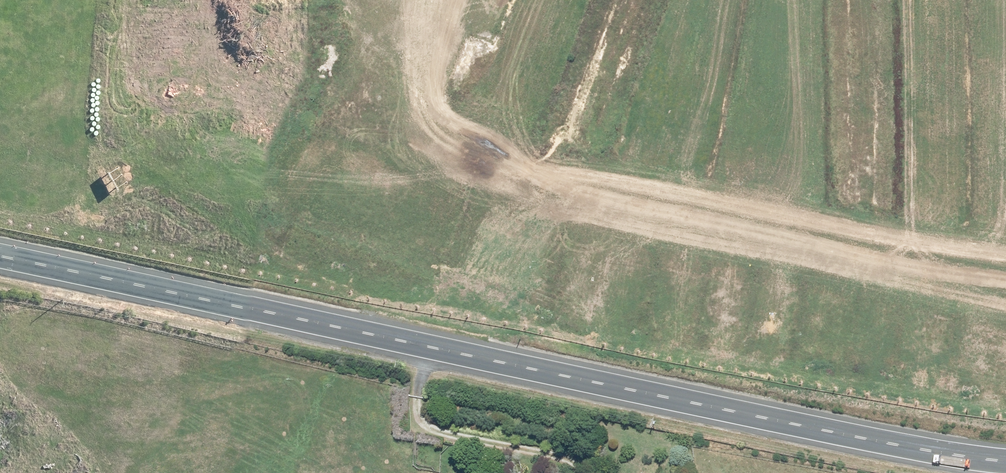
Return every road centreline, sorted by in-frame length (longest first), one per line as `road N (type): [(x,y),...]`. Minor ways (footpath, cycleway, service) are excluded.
road 1 (secondary): [(1005,459),(819,430),(0,260)]
road 2 (unknown): [(256,77),(528,185),(1005,285)]
road 3 (unknown): [(860,254),(863,0)]
road 4 (unknown): [(528,185),(615,0)]

